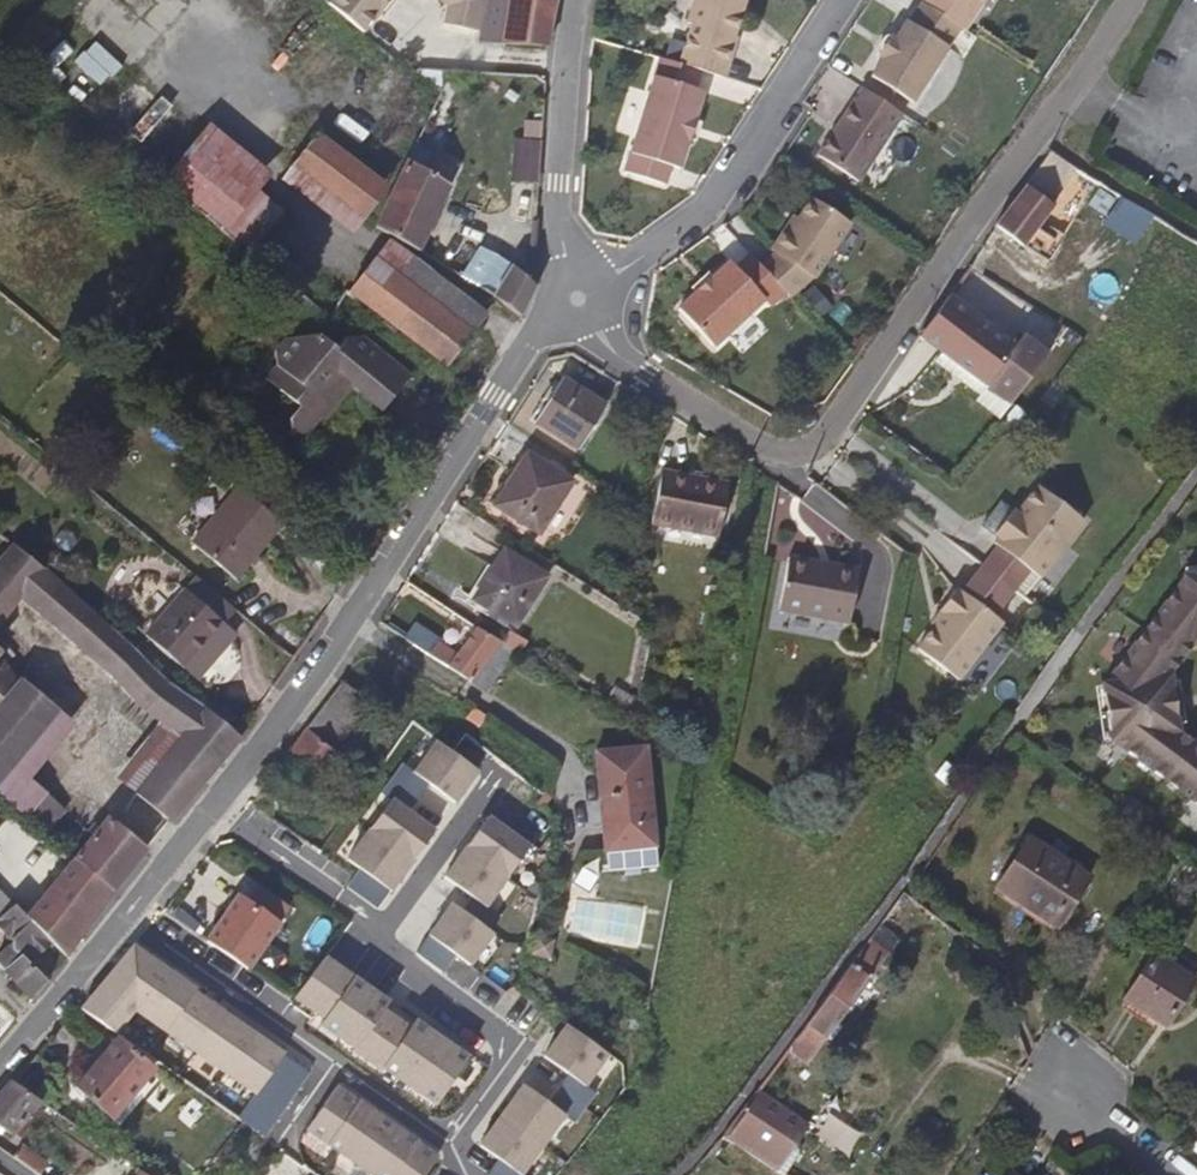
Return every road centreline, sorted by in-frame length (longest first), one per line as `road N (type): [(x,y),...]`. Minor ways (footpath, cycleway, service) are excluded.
road 1 (residential): [(578,300),(496,396),(287,719),(0,1058)]
road 2 (residential): [(1130,0),(825,443)]
road 3 (residential): [(842,0),(709,208),(578,300)]
road 4 (residential): [(578,300),(559,184),(582,0)]
road 5 (residential): [(578,300),(649,373),(775,454),(825,443)]
road 6 (residential): [(1177,1174),(1051,1076)]

